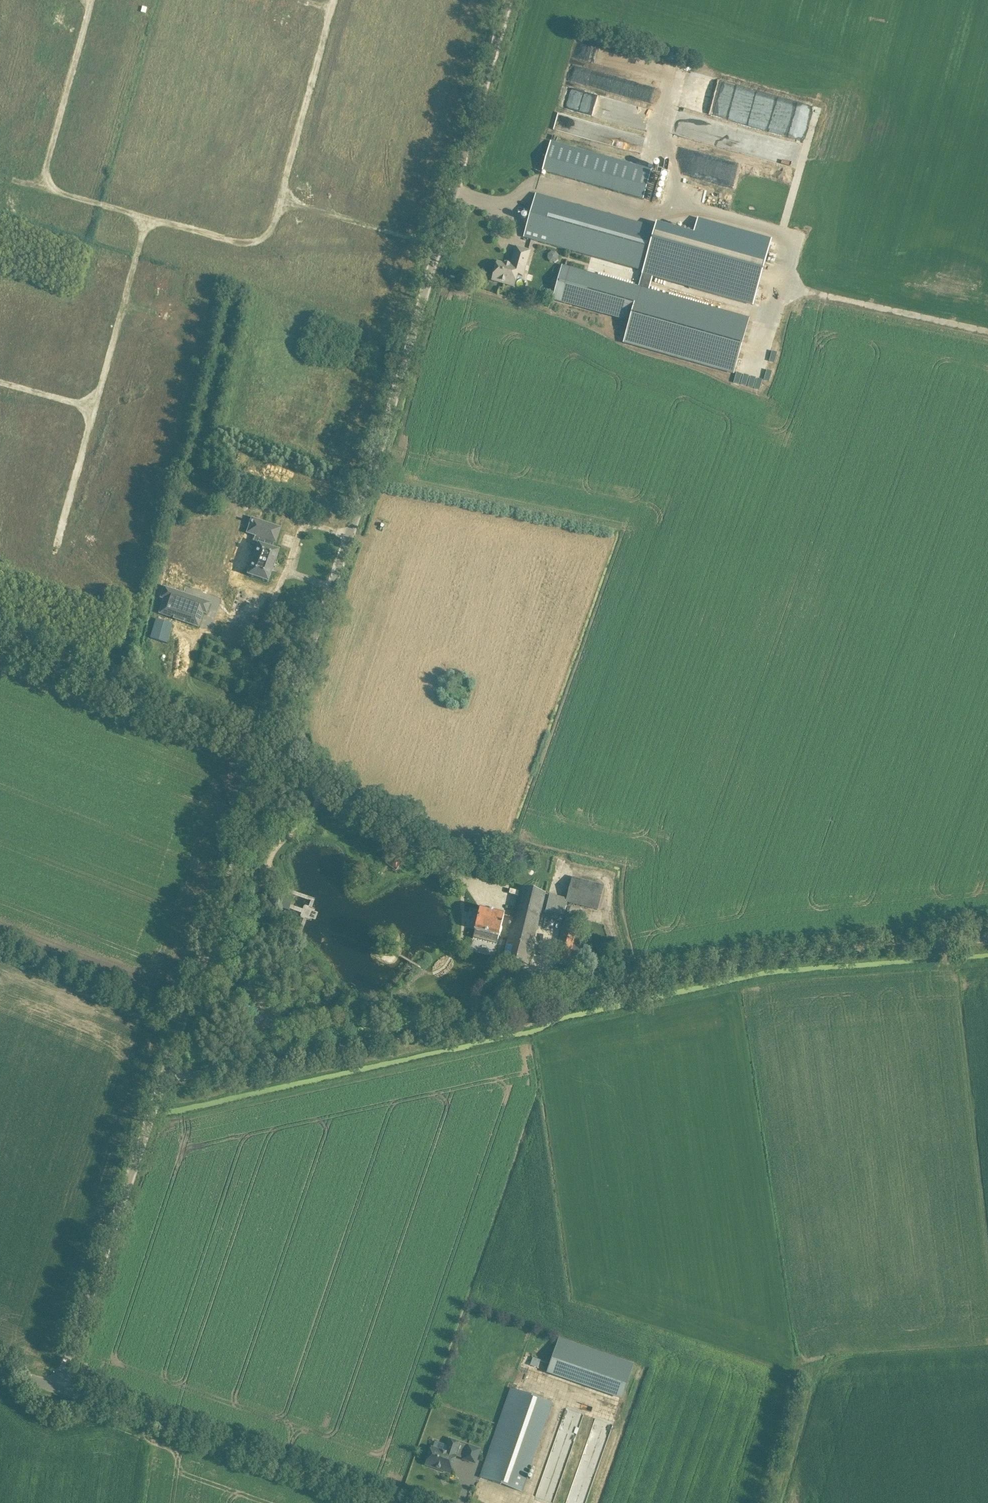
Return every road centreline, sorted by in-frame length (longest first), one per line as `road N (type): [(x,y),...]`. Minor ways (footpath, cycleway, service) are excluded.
road 1 (unclassified): [(57,1389),(347,550),(436,243)]
road 2 (track): [(987,938),(764,958),(537,1008)]
road 3 (unclassified): [(375,1502),(57,1389)]
road 4 (unclassified): [(436,243),(507,0)]
road 5 (residential): [(0,382),(95,407),(123,305)]
road 6 (residential): [(333,8),(281,201)]
road 7 (residential): [(43,188),(93,0)]
road 8 (residential): [(281,201),(270,233),(244,242),(147,216)]

